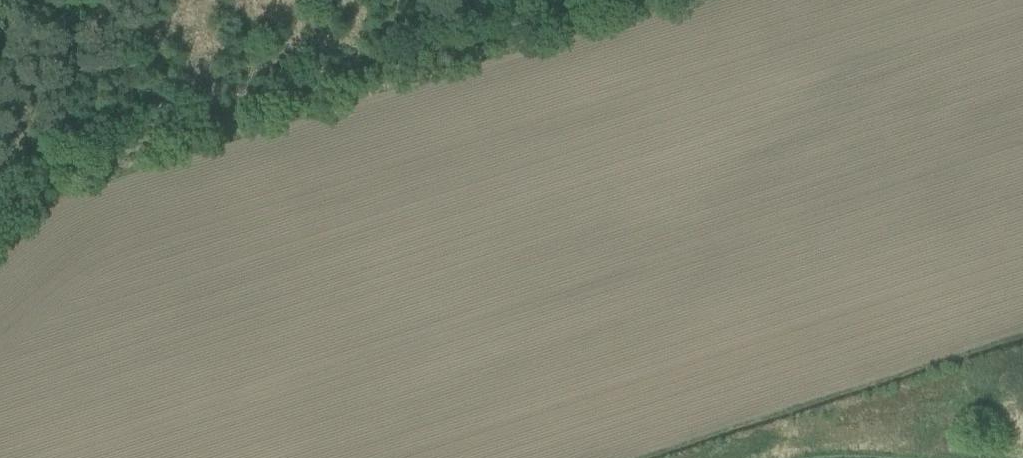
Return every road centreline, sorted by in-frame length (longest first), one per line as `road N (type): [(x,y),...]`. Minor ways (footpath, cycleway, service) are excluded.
road 1 (track): [(643,0),(150,147),(45,189),(0,223)]

